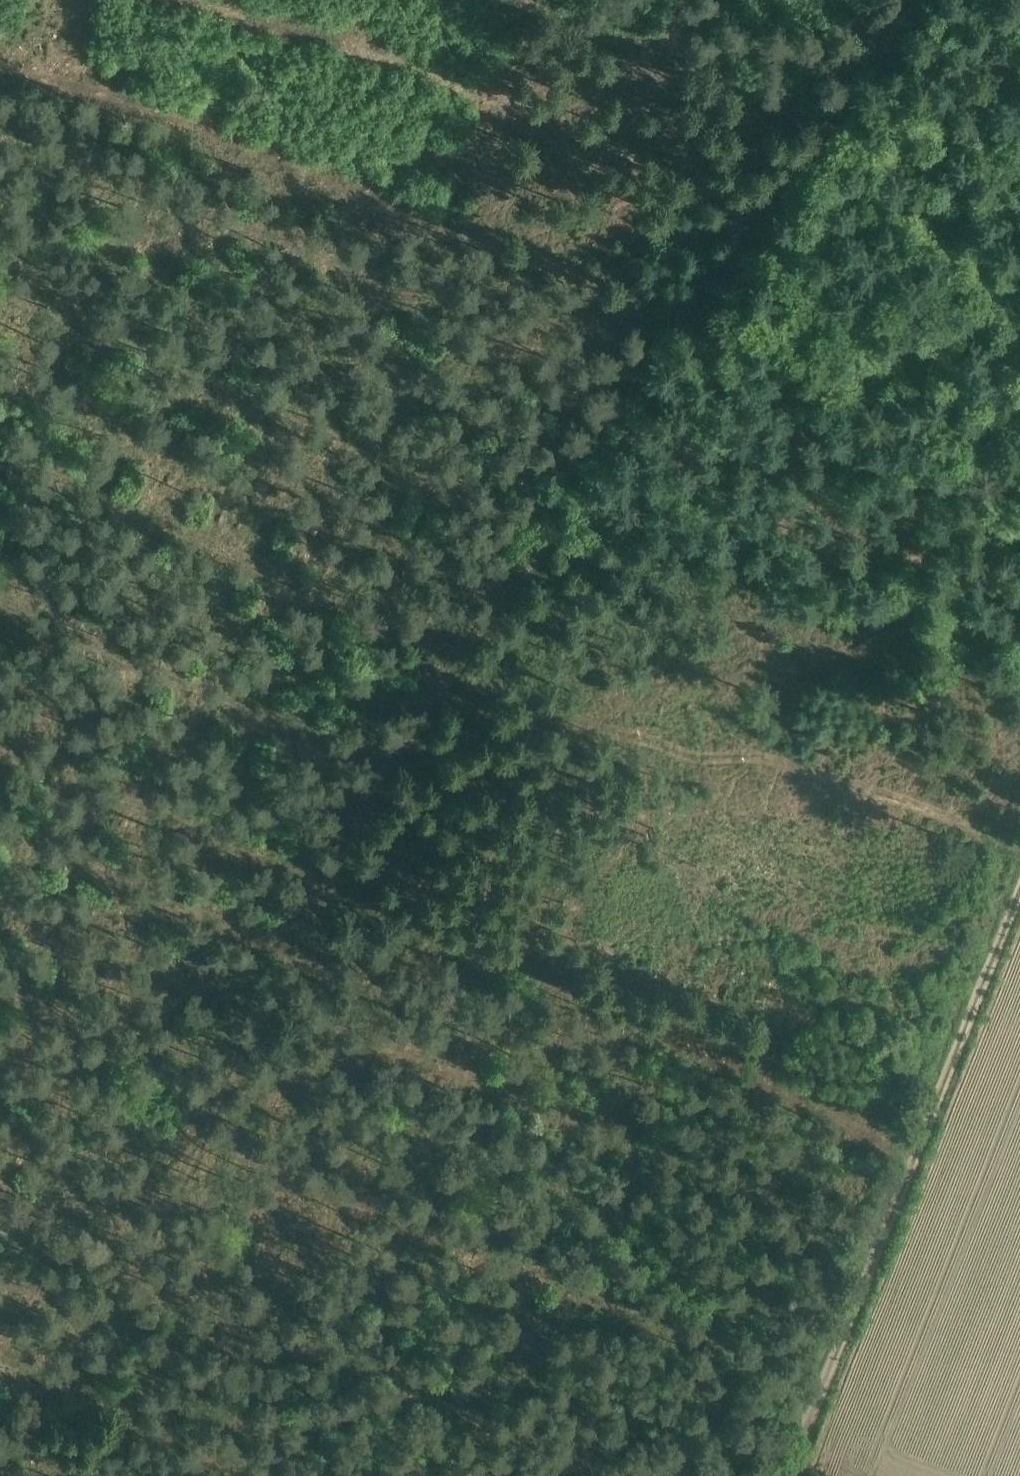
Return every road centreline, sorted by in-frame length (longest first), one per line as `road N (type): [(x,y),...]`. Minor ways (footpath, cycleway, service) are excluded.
road 1 (track): [(794,1475),(1019,922)]
road 2 (track): [(934,0),(831,136)]

